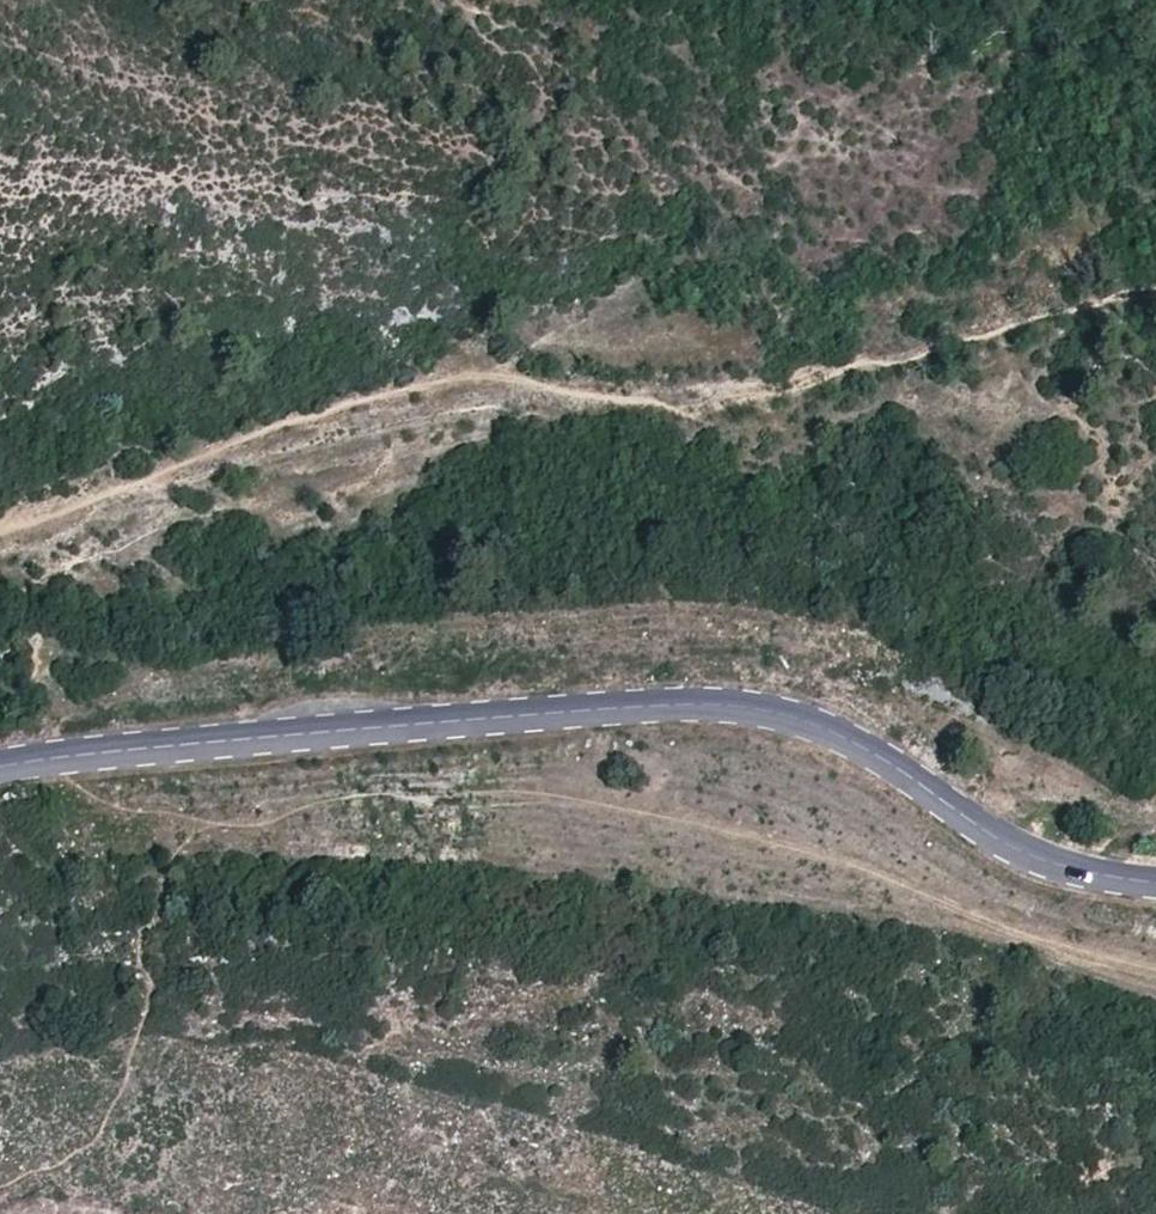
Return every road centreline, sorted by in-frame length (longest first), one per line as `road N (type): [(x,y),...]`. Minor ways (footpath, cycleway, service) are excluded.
road 1 (tertiary): [(1155,885),(1048,864),(959,816),(847,737),(760,705),(278,736),(0,764)]

